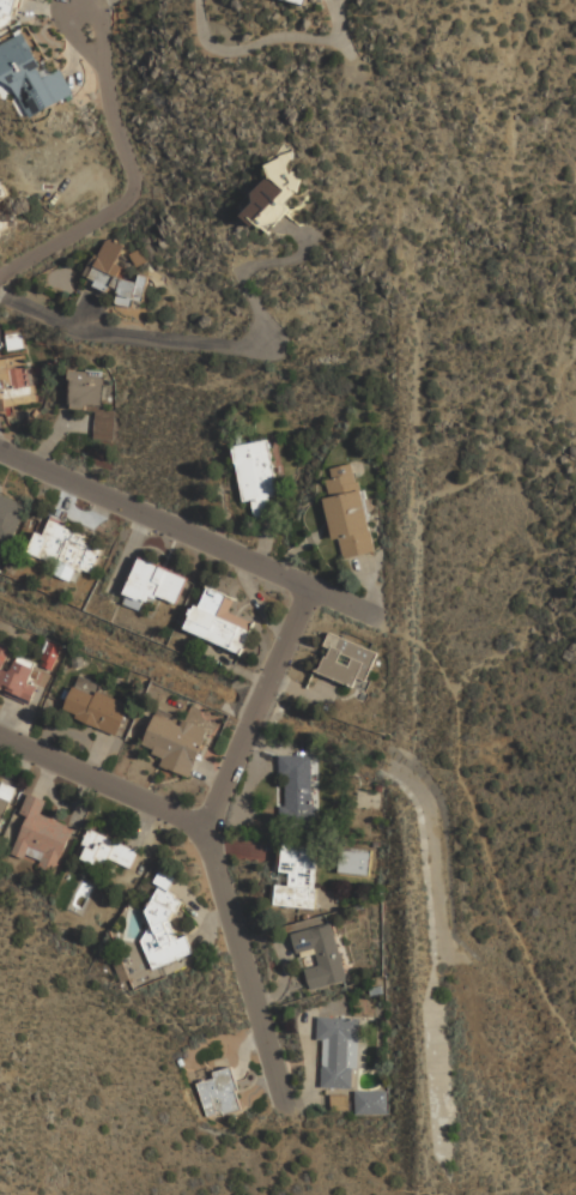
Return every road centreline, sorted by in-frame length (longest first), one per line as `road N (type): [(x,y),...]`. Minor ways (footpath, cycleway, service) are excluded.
road 1 (residential): [(289,1113),(206,826),(249,724)]
road 2 (residential): [(0,273),(132,194),(134,174),(91,4)]
road 3 (residential): [(0,448),(310,586)]
road 4 (residential): [(0,734),(206,826)]

